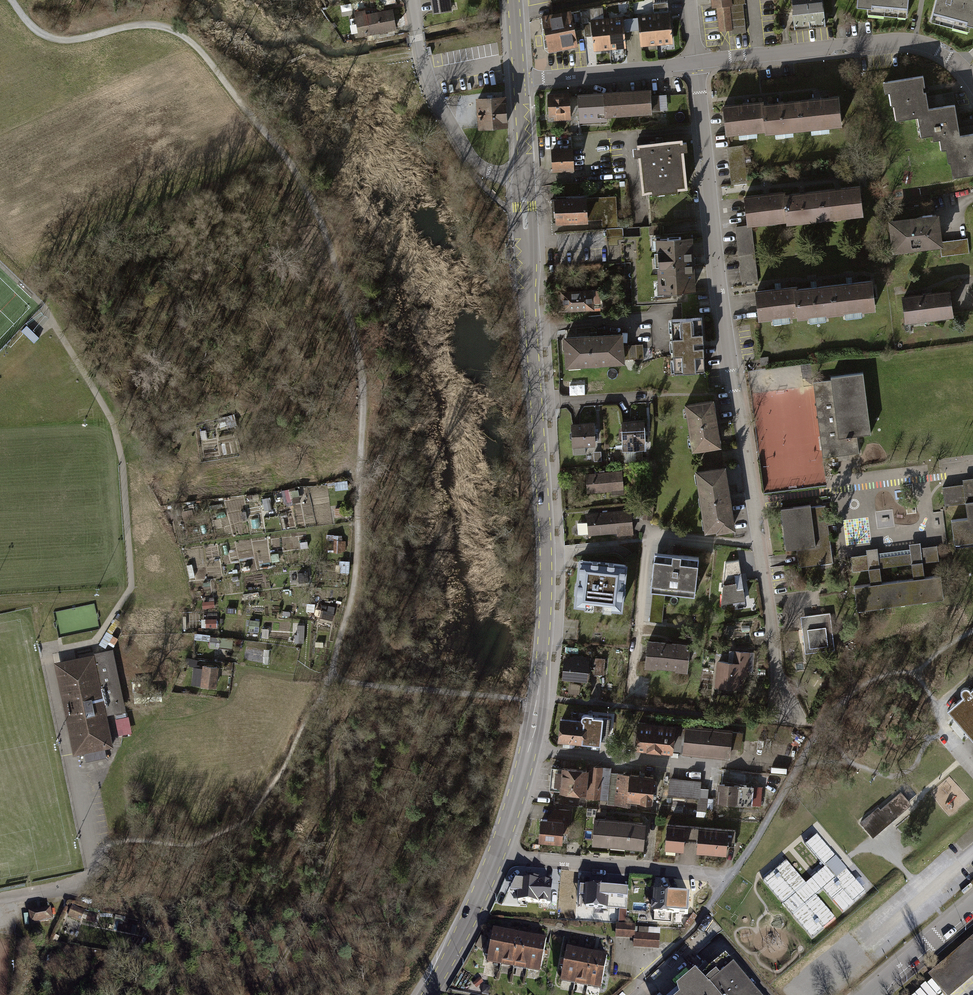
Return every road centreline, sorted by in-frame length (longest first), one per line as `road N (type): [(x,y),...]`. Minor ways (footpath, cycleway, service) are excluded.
road 1 (tertiary): [(524,179),(547,553),(538,696),(499,848),(427,994)]
road 2 (residential): [(696,61),(726,339),(787,719)]
road 3 (residential): [(696,61),(890,40),(946,53),(972,82)]
road 4 (residential): [(524,179),(473,164),(428,74),(412,0)]
road 5 (residential): [(518,82),(696,61)]
road 6 (residential): [(870,994),(972,906)]

